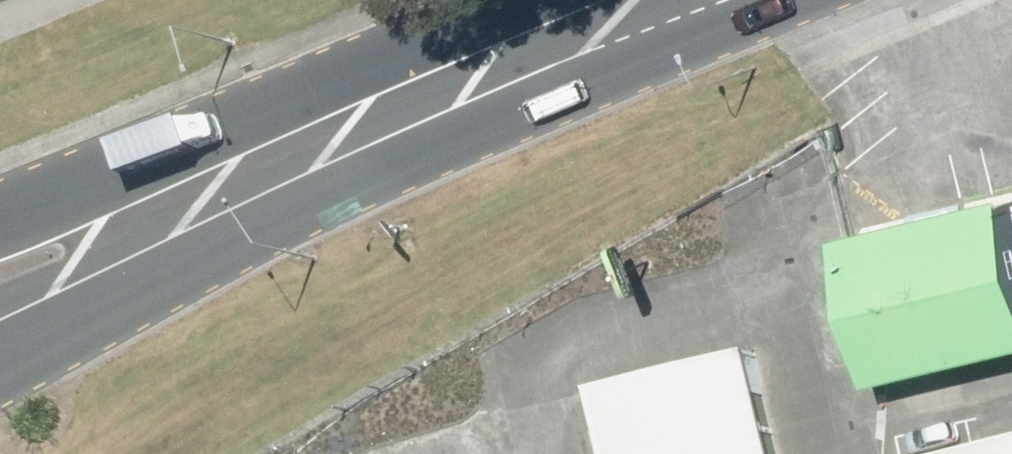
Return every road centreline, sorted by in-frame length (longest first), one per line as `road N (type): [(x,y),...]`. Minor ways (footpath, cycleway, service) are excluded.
road 1 (secondary): [(679,0),(0,366)]
road 2 (secondary): [(0,235),(666,0)]

